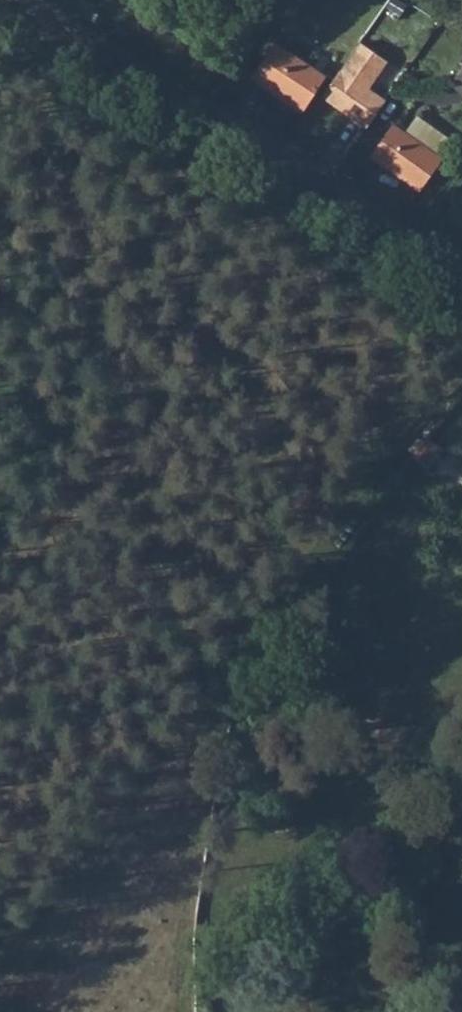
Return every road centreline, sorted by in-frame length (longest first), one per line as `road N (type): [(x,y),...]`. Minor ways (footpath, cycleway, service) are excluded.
road 1 (unclassified): [(27,0),(461,270)]

